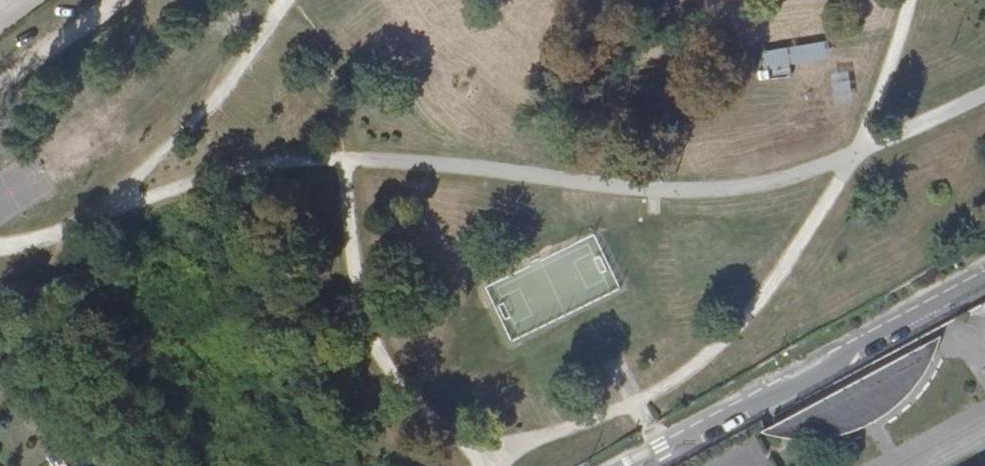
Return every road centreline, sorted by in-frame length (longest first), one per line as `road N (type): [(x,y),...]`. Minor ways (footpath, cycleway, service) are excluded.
road 1 (residential): [(629,465),(835,366),(847,352),(984,278)]

